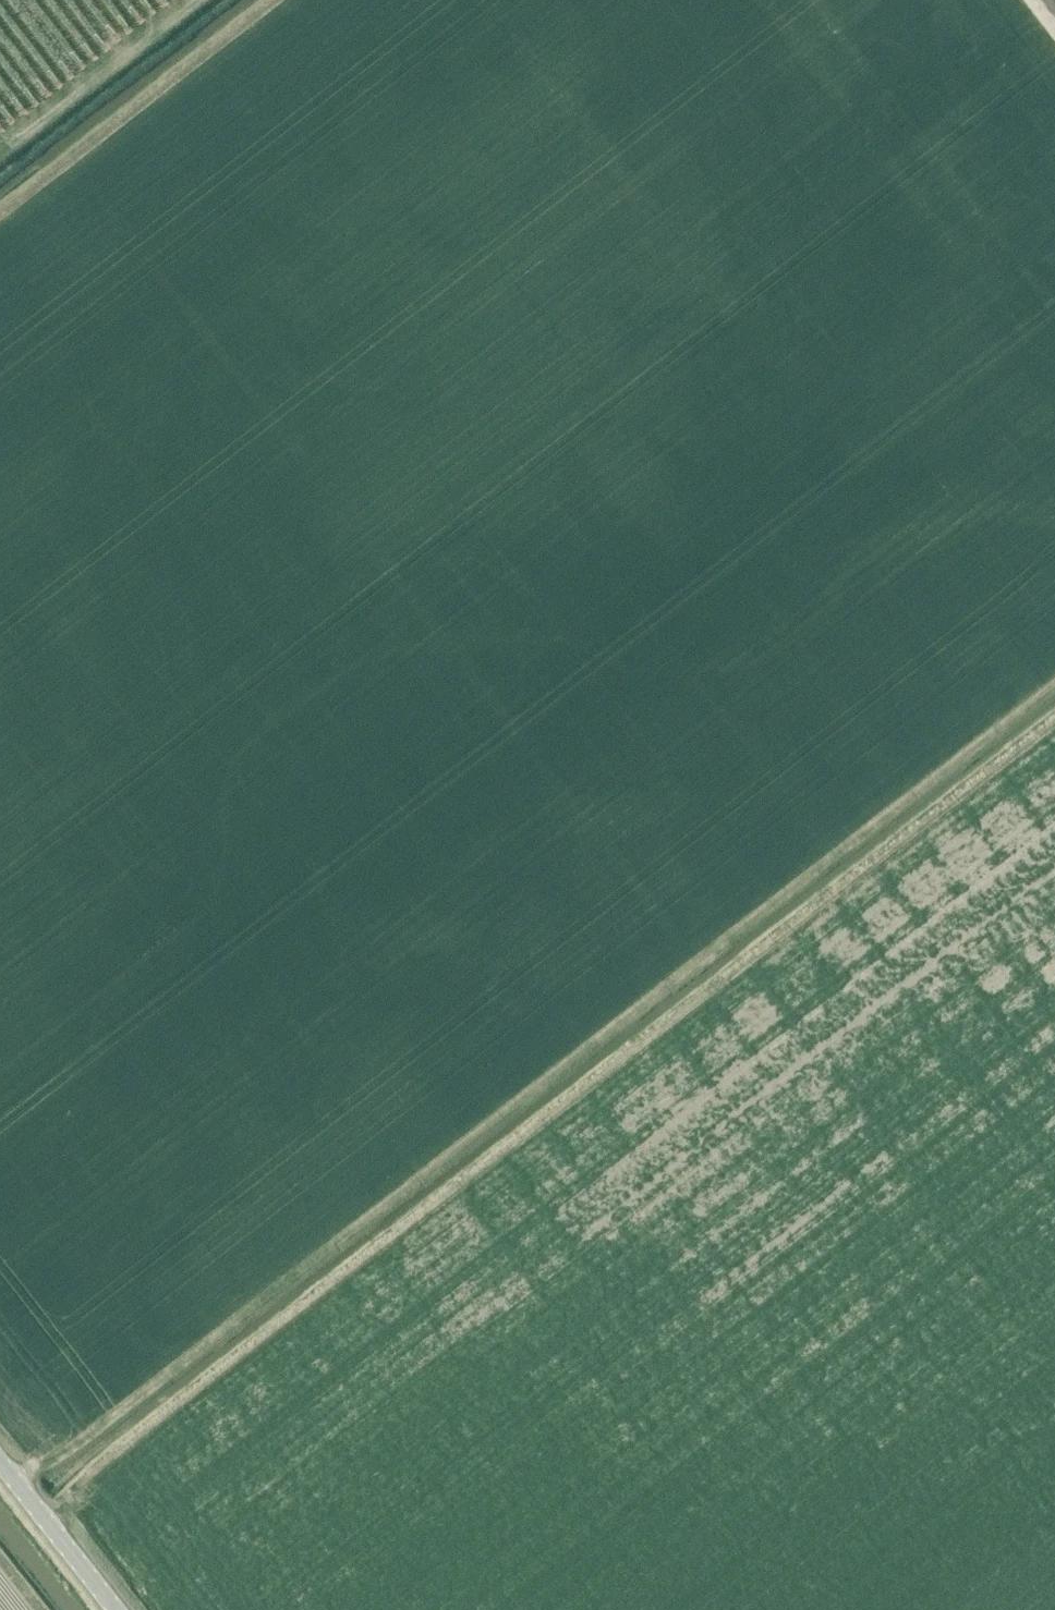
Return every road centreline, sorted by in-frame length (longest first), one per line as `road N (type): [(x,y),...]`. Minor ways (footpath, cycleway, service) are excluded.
road 1 (unclassified): [(95,1609),(0,1485)]

